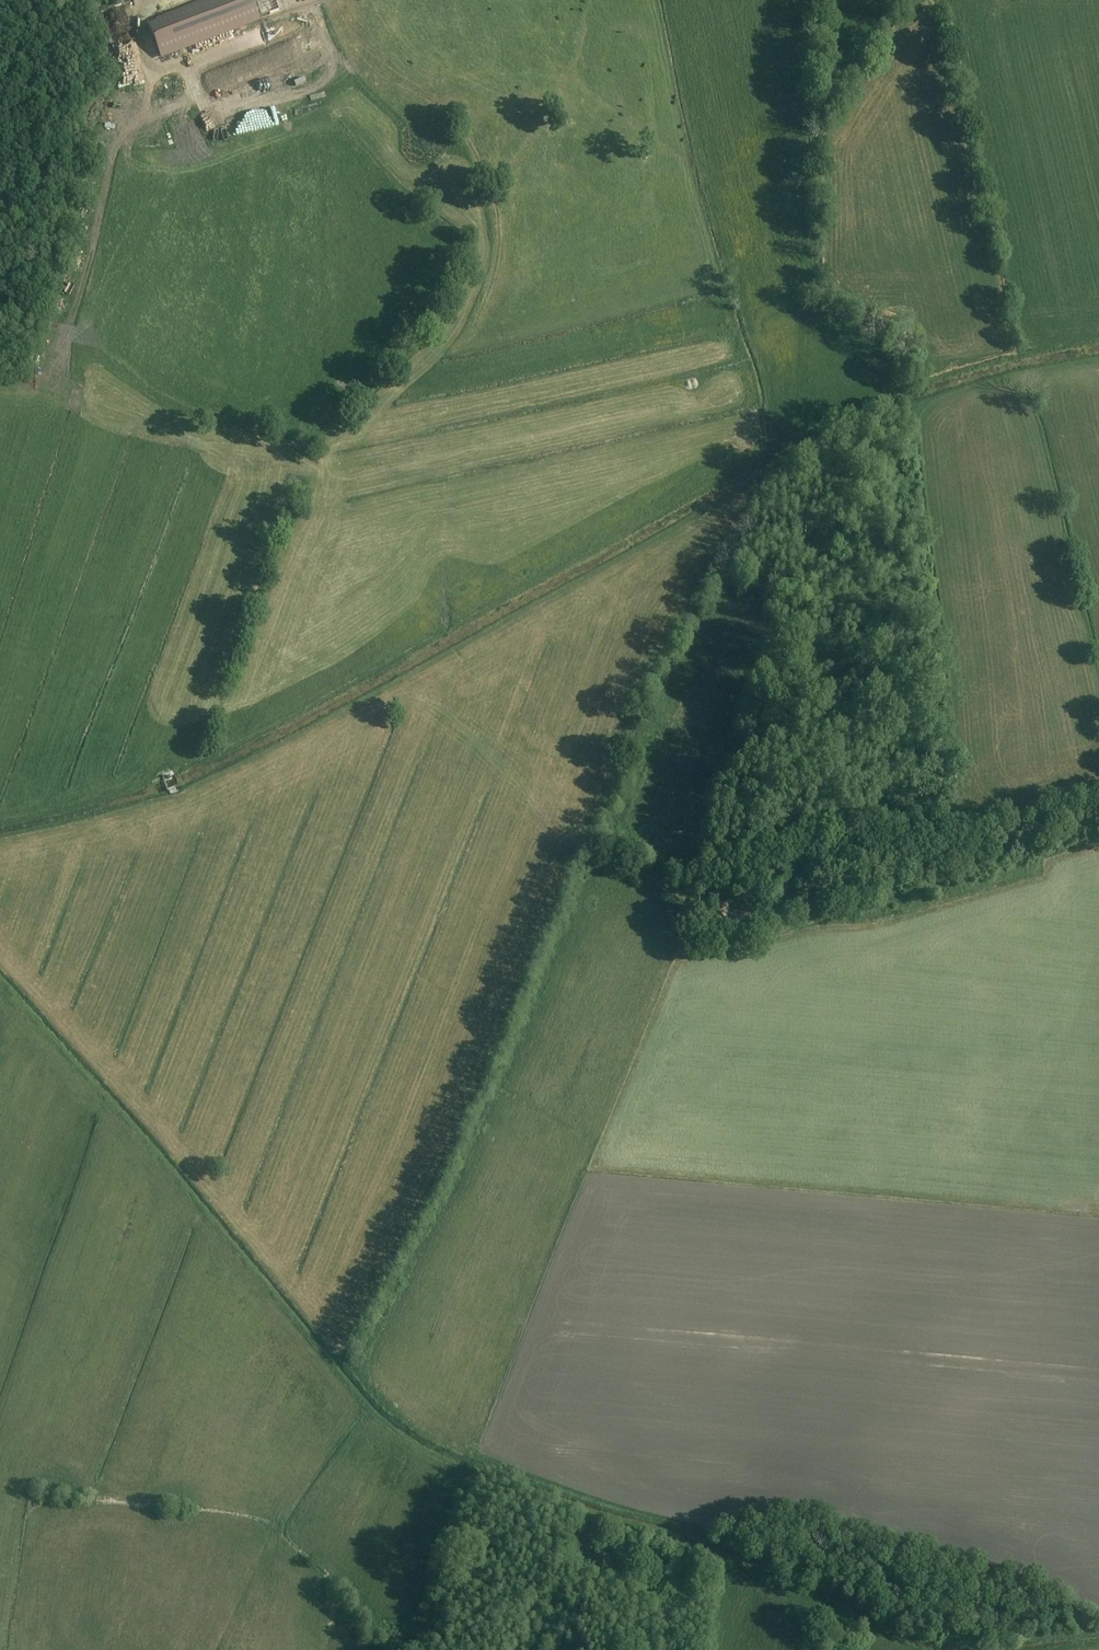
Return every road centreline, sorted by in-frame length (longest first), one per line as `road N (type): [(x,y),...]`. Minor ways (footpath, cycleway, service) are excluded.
road 1 (track): [(175,794),(212,789),(350,718),(404,700),(432,703),(509,758),(560,826),(590,851),(745,910),(803,909),(1098,828)]

